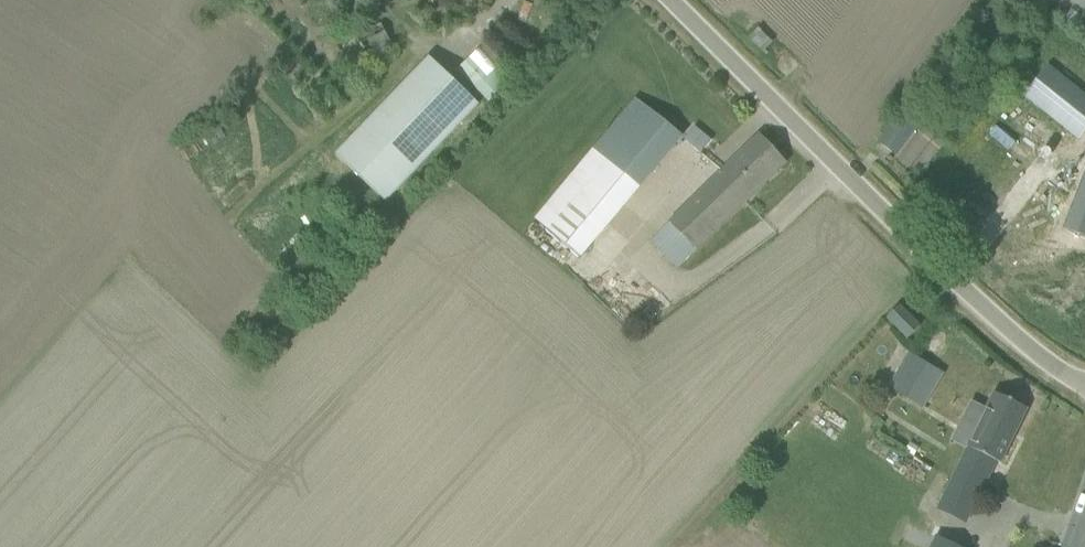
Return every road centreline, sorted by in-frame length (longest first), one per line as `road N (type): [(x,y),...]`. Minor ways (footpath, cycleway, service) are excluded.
road 1 (unclassified): [(1084,383),(1011,339),(668,0)]

